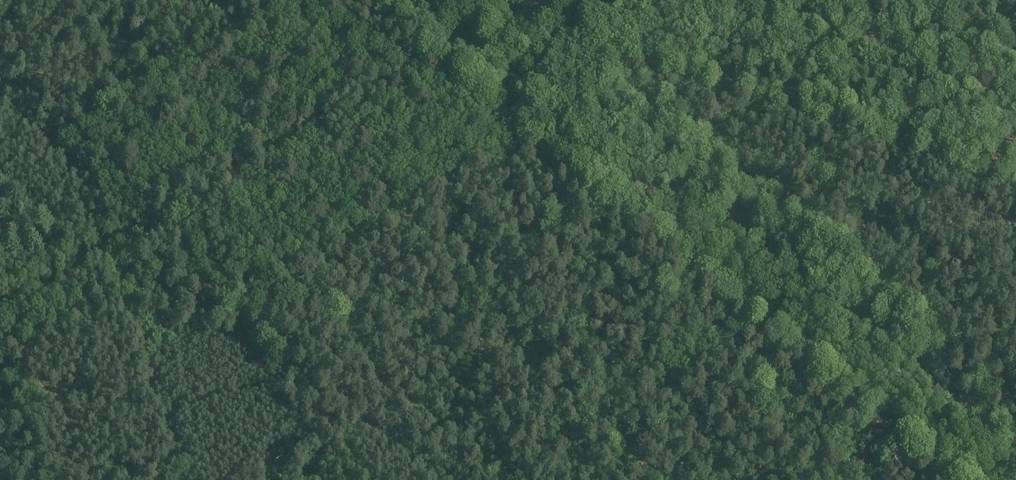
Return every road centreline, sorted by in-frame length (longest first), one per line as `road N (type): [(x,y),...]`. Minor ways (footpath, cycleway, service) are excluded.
road 1 (track): [(1015,466),(487,29)]
road 2 (track): [(734,312),(355,0)]

